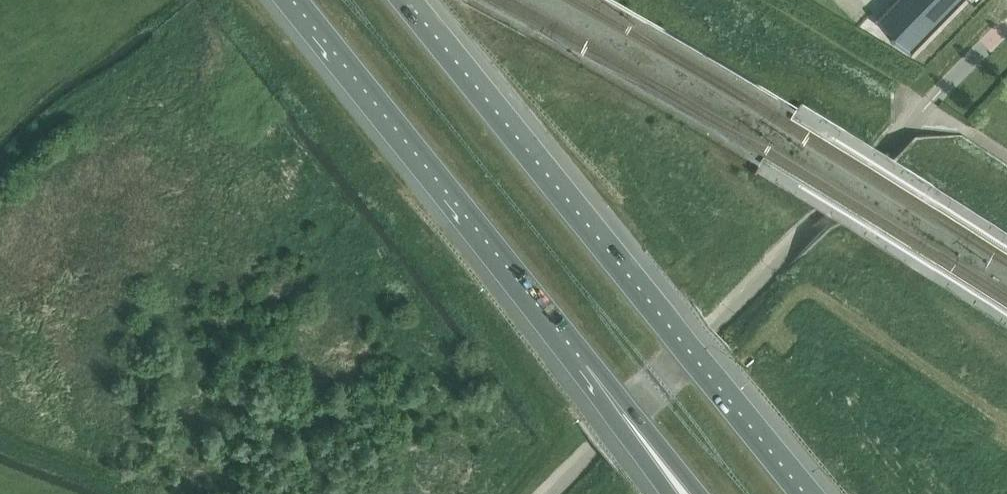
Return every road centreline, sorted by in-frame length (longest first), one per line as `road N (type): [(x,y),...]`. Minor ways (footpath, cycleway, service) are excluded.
road 1 (trunk): [(797,493),(399,0)]
road 2 (trunk): [(299,0),(586,365)]
road 3 (trunk): [(586,365),(696,493)]
road 4 (trunk): [(586,365),(671,493)]

